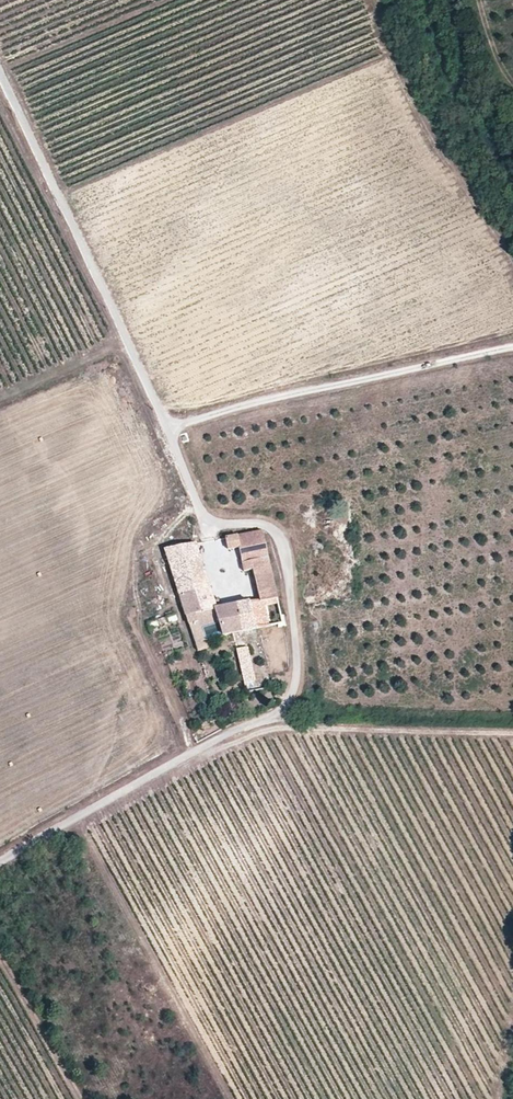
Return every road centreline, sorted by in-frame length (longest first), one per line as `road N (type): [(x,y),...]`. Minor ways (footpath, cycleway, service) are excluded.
road 1 (unclassified): [(0,74),(205,524),(268,526),(276,538),(299,679),(292,700),(271,716),(223,732),(0,862)]
road 2 (track): [(168,430),(201,415),(512,343)]

